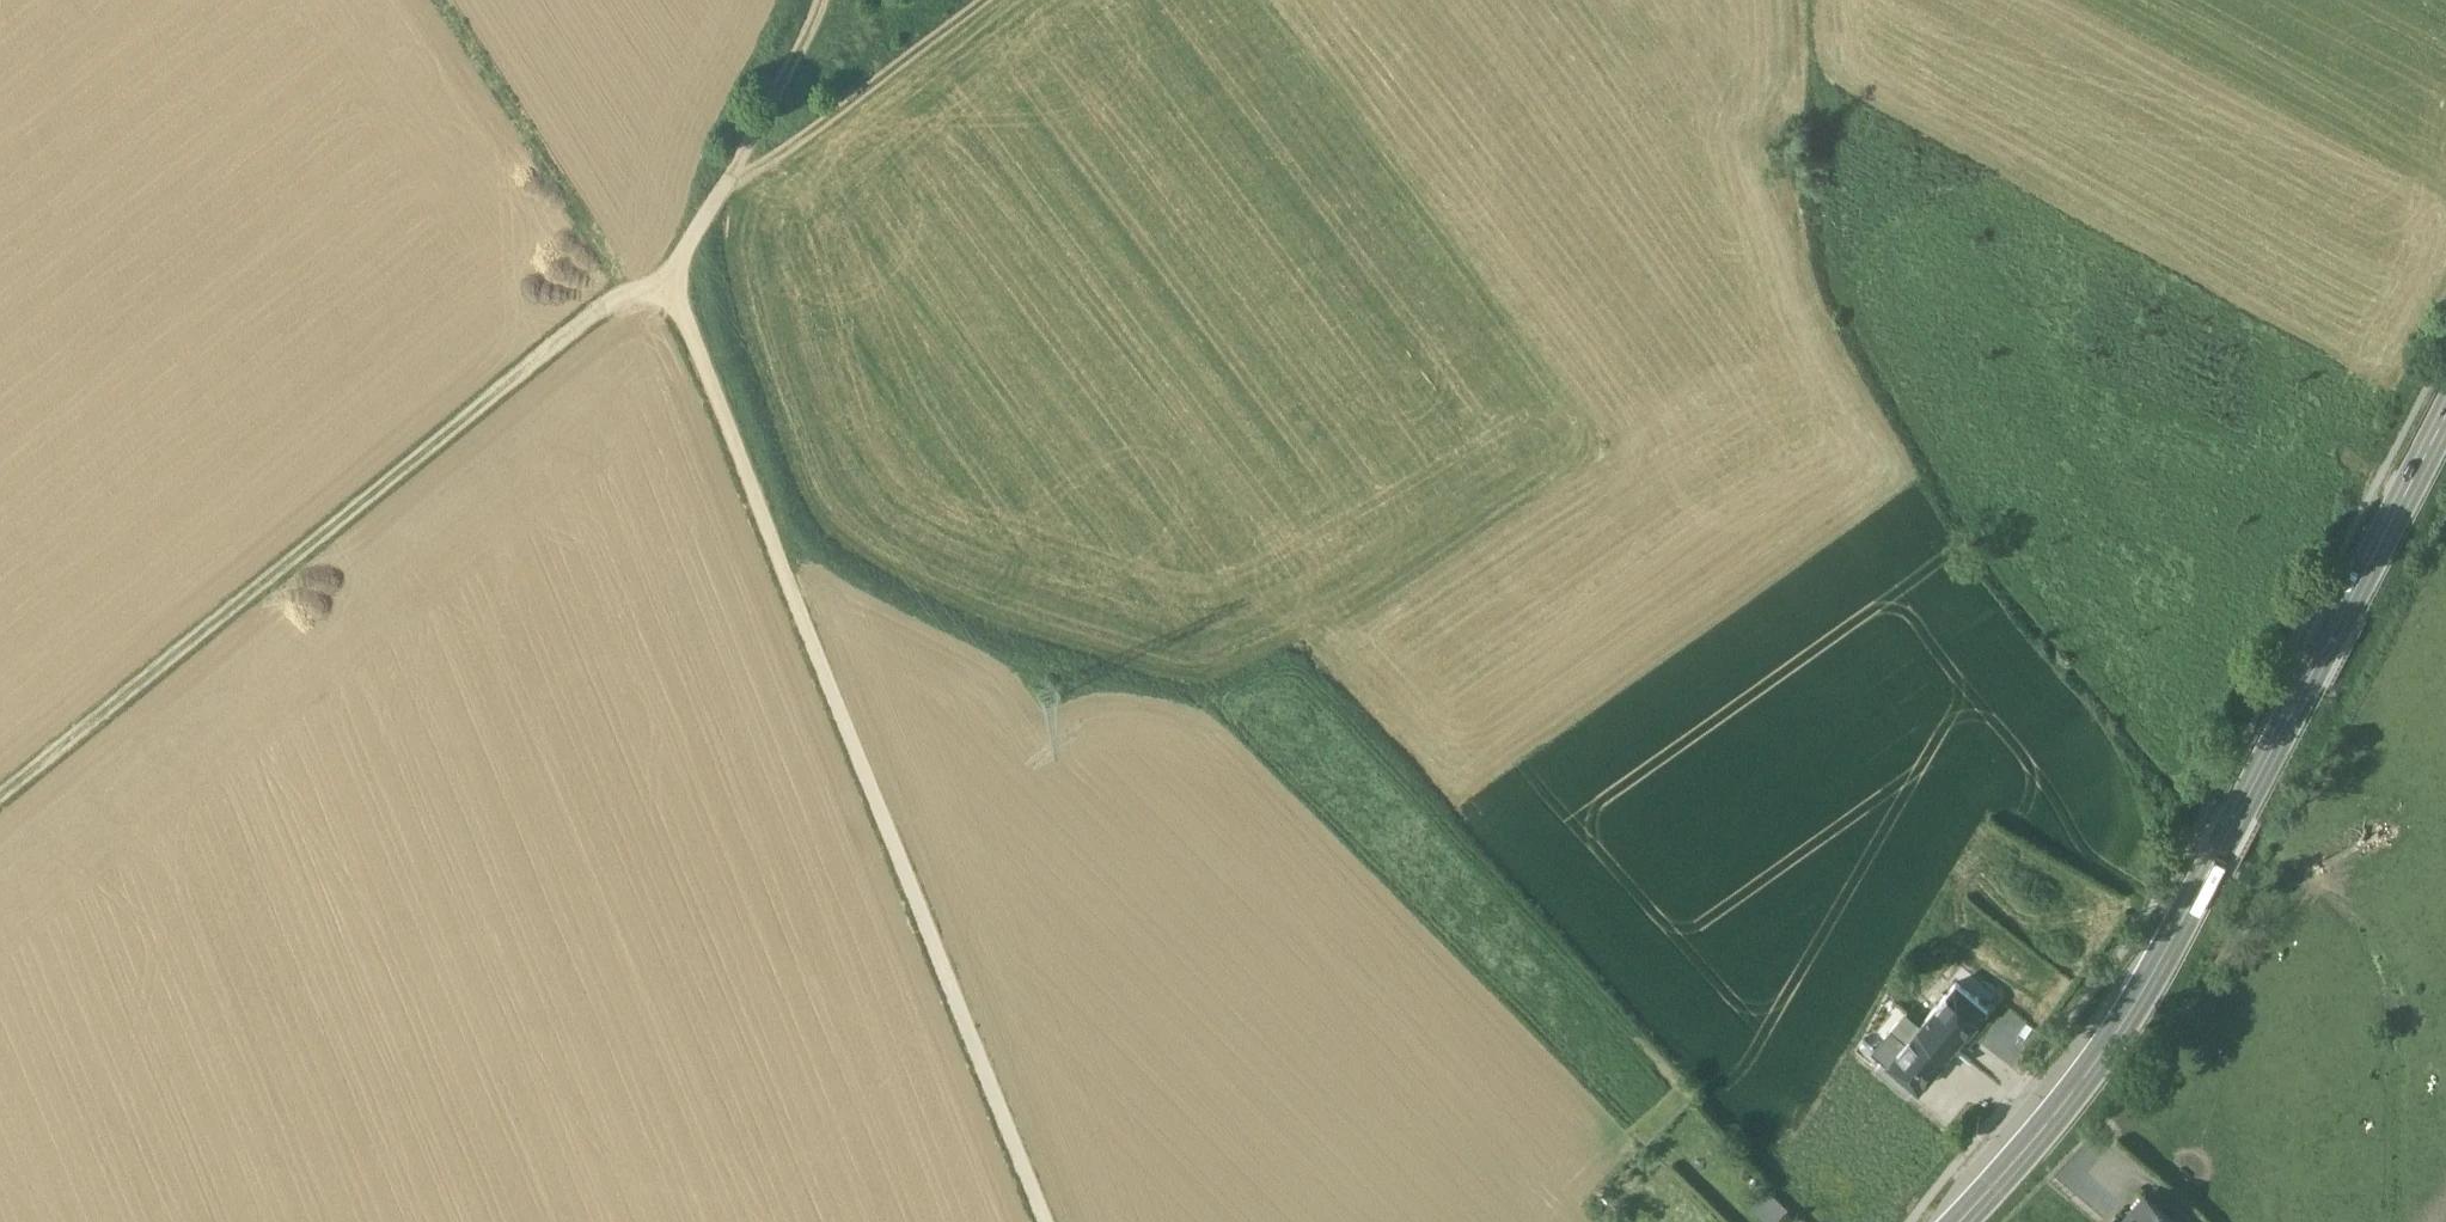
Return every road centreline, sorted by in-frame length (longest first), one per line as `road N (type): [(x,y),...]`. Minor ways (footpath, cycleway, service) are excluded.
road 1 (track): [(829,0),(784,94),(670,278),(1053,1221)]
road 2 (primary): [(1960,1221),(2065,1103),(2153,979),(2445,417)]
road 3 (track): [(670,278),(627,297),(0,809)]
road 4 (track): [(1952,578),(1819,301),(1798,0)]
road 5 (track): [(726,192),(846,115),(997,0)]

